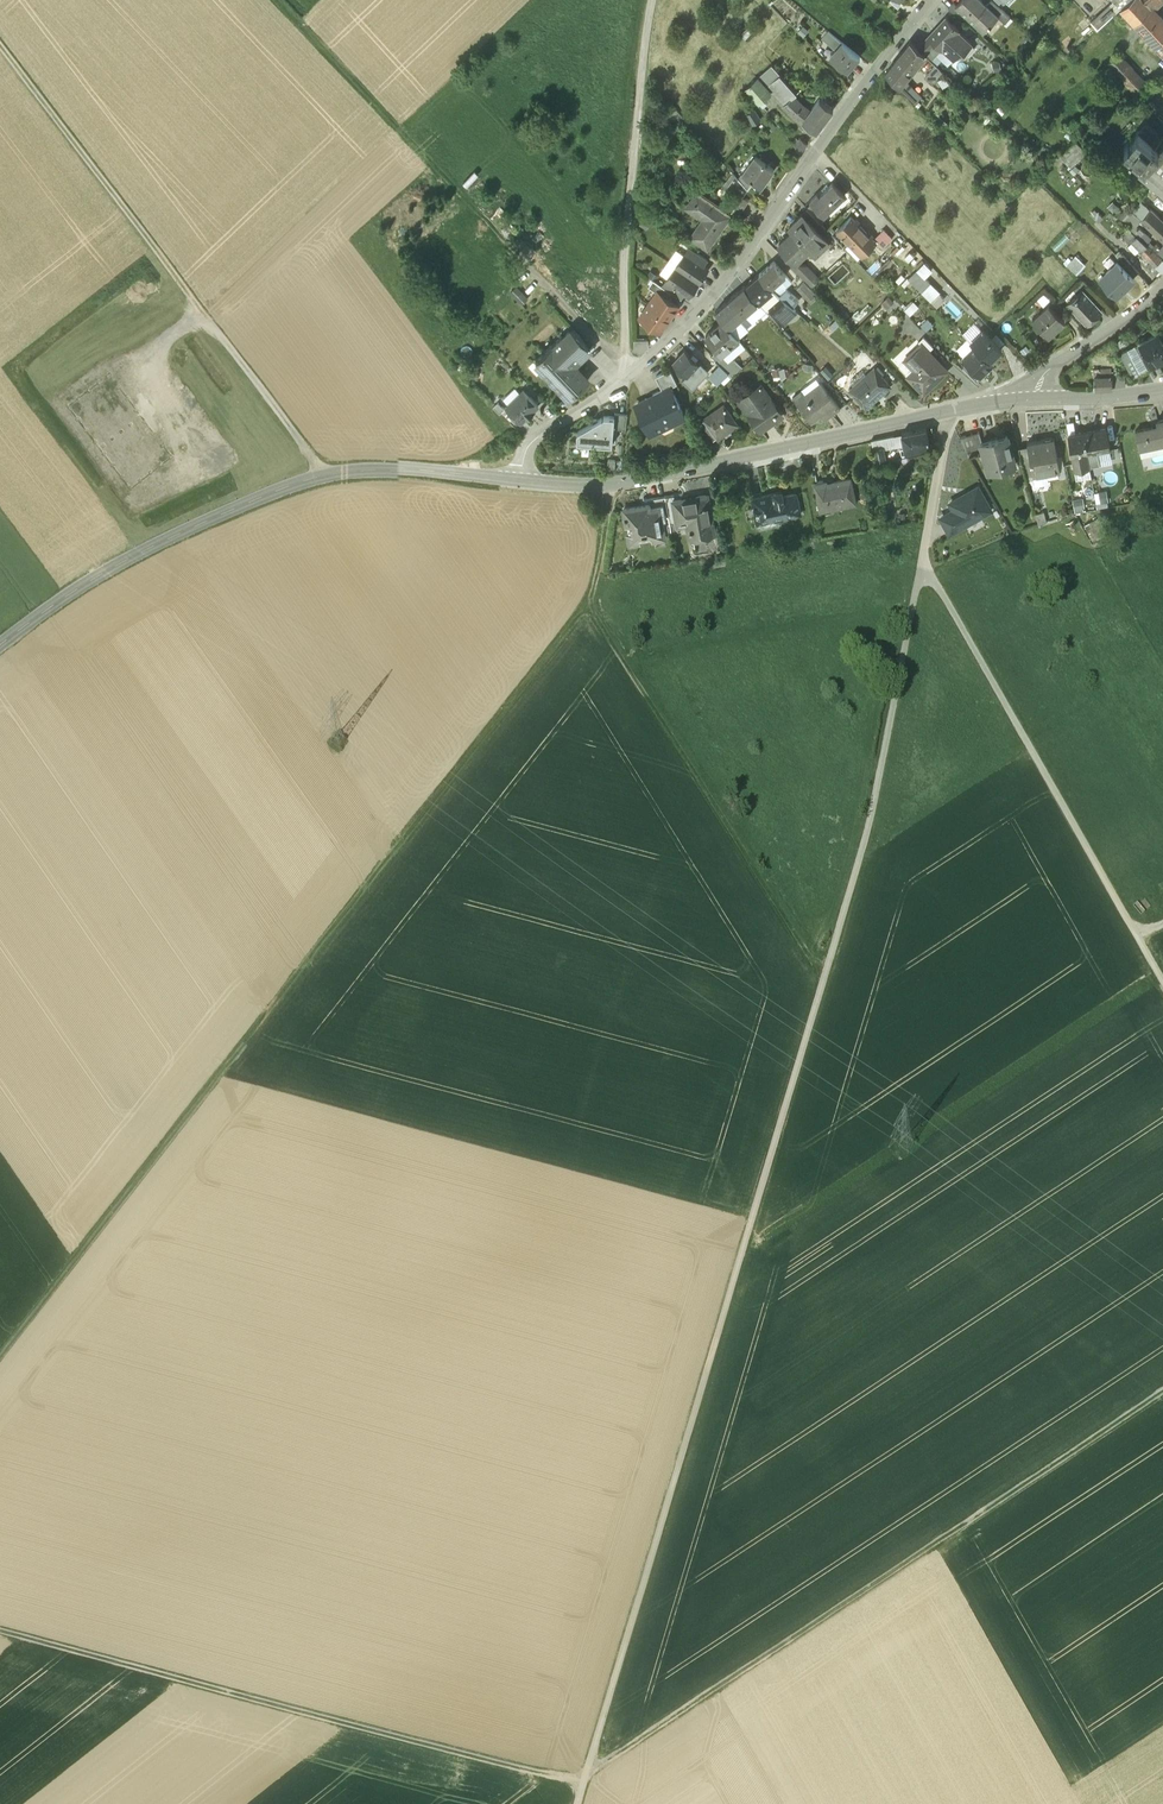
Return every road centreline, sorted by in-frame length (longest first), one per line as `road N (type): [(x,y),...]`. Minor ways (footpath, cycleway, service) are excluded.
road 1 (track): [(577,1803),(854,879),(920,575)]
road 2 (track): [(589,604),(0,1354)]
road 3 (track): [(589,1766),(603,1766),(1162,1395)]
road 4 (residential): [(520,484),(532,446),(643,368),(751,254),(817,153),(938,0)]
road 5 (track): [(0,1632),(583,1784)]
road 6 (secondary): [(0,646),(145,550),(321,474),(402,471),(520,484)]
road 7 (track): [(829,963),(799,939),(589,604),(609,490)]
road 8 (track): [(0,48),(321,474)]
road 9 (secondary): [(520,484),(609,490),(945,417),(1034,406)]
road 10 (track): [(920,575),(934,580),(1162,983)]
road 11 (track): [(653,0),(628,219),(626,357)]
road 12 (residential): [(1034,406),(1046,376),(1162,287)]
road 13 (track): [(626,357),(614,359),(524,264)]
road 14 (secondary): [(1034,406),(1162,392)]

